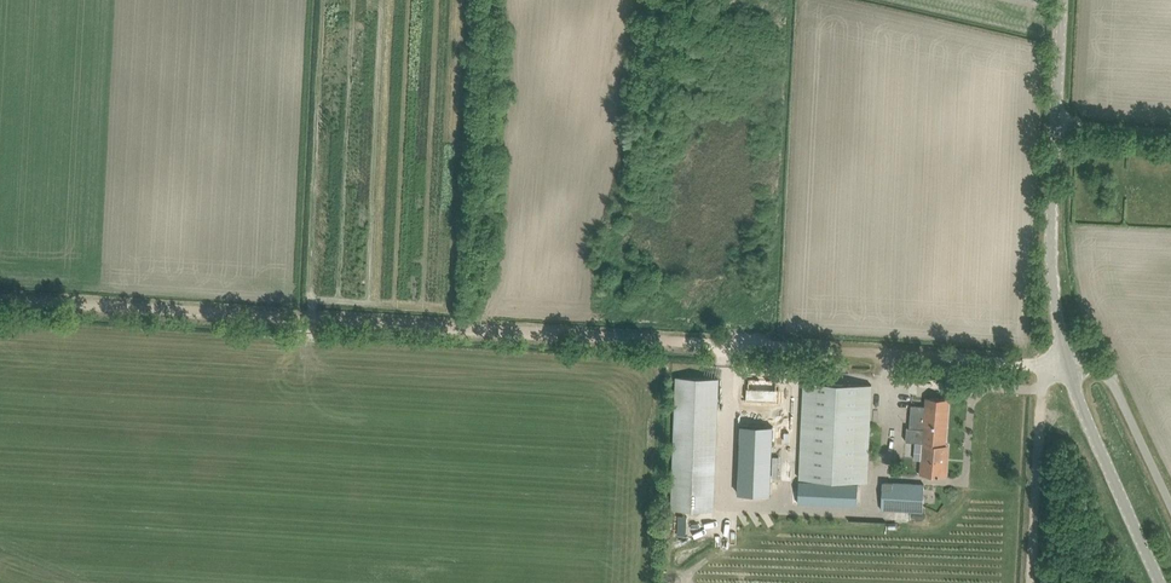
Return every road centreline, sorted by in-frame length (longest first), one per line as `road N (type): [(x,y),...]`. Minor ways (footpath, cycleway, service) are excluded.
road 1 (track): [(1061,355),(1048,368),(960,372),(0,305)]
road 2 (unclassified): [(1067,369),(1051,283),(1056,127)]
road 3 (unclassified): [(1159,582),(1067,369)]
road 4 (unclassified): [(1170,508),(1109,377),(1067,369)]
road 5 (unclassified): [(1056,127),(1062,0)]

